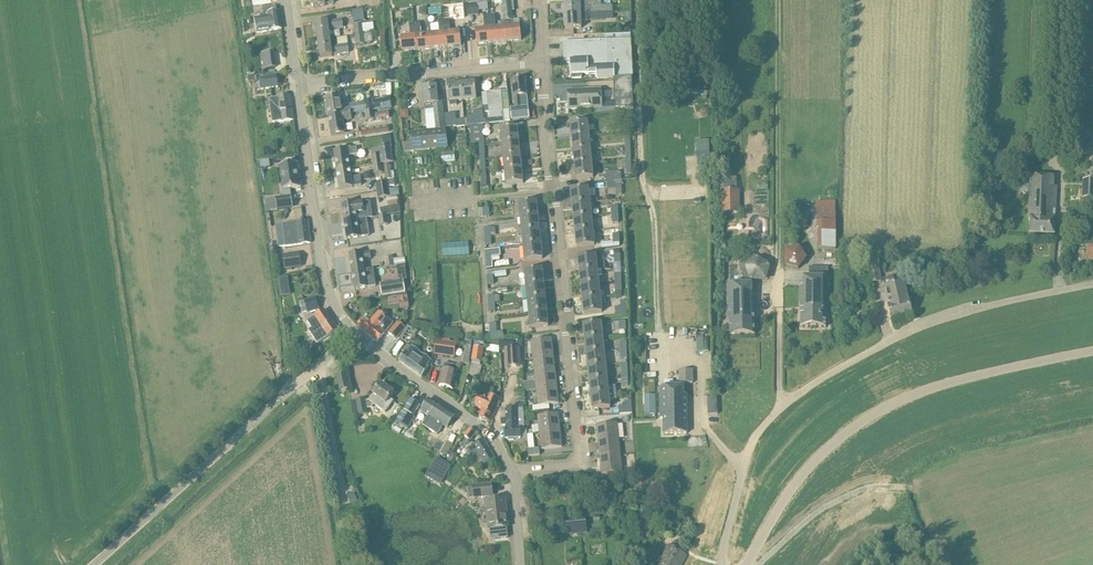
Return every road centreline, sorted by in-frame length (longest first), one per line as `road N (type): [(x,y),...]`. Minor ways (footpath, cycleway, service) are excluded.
road 1 (unclassified): [(722,564),(748,450),(780,409),(917,328),(1092,284)]
road 2 (residential): [(543,64),(579,464),(514,470)]
road 3 (unclassified): [(747,564),(793,487),(853,428),(947,385),(1092,353)]
road 4 (unclassified): [(94,564),(352,334)]
road 5 (track): [(637,0),(640,163),(653,216),(659,332)]
road 6 (track): [(779,0),(778,259)]
road 7 (unclassified): [(352,334),(326,281),(300,103),(304,86)]
road 8 (residential): [(304,86),(543,64)]
road 9 (unclassified): [(514,470),(487,432),(352,334)]
road 10 (track): [(762,564),(815,515),(864,489),(901,488)]

